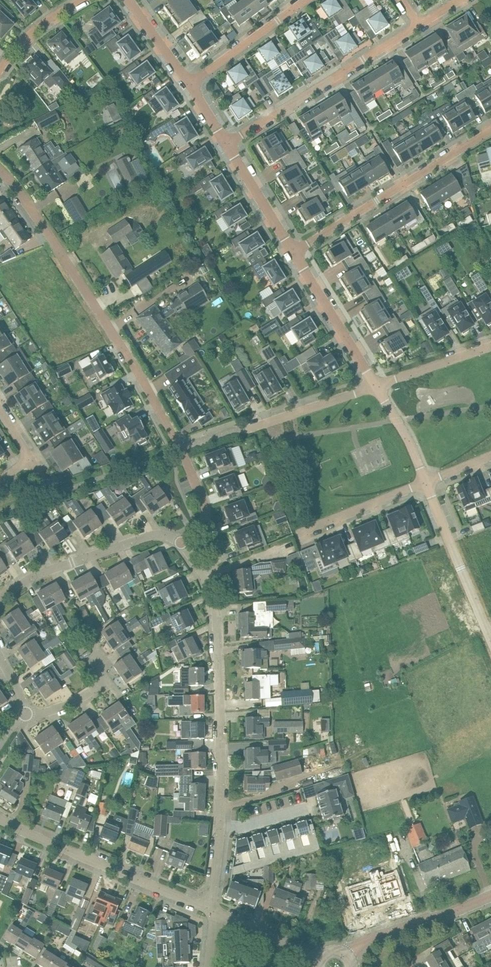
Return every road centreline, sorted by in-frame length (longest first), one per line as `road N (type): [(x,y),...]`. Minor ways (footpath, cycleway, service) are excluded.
road 1 (residential): [(204,519),(202,494),(142,382),(0,172)]
road 2 (residential): [(220,833),(215,604),(180,542)]
road 3 (residential): [(294,251),(490,131)]
road 4 (residential): [(210,911),(0,820)]
road 5 (residential): [(227,143),(419,26)]
road 6 (residential): [(180,542),(141,538),(33,576),(0,597)]
road 7 (residential): [(427,482),(490,635)]
road 8 (tertiary): [(342,954),(490,898)]
road 9 (residential): [(377,385),(294,251)]
road 10 (residential): [(191,84),(306,0)]
road 11 (residential): [(302,536),(427,482)]
road 12 (residential): [(294,251),(227,143)]
road 13 (residential): [(26,714),(100,684),(80,645)]
road 14 (residential): [(320,960),(210,911)]
road 15 (residential): [(490,346),(377,385)]

